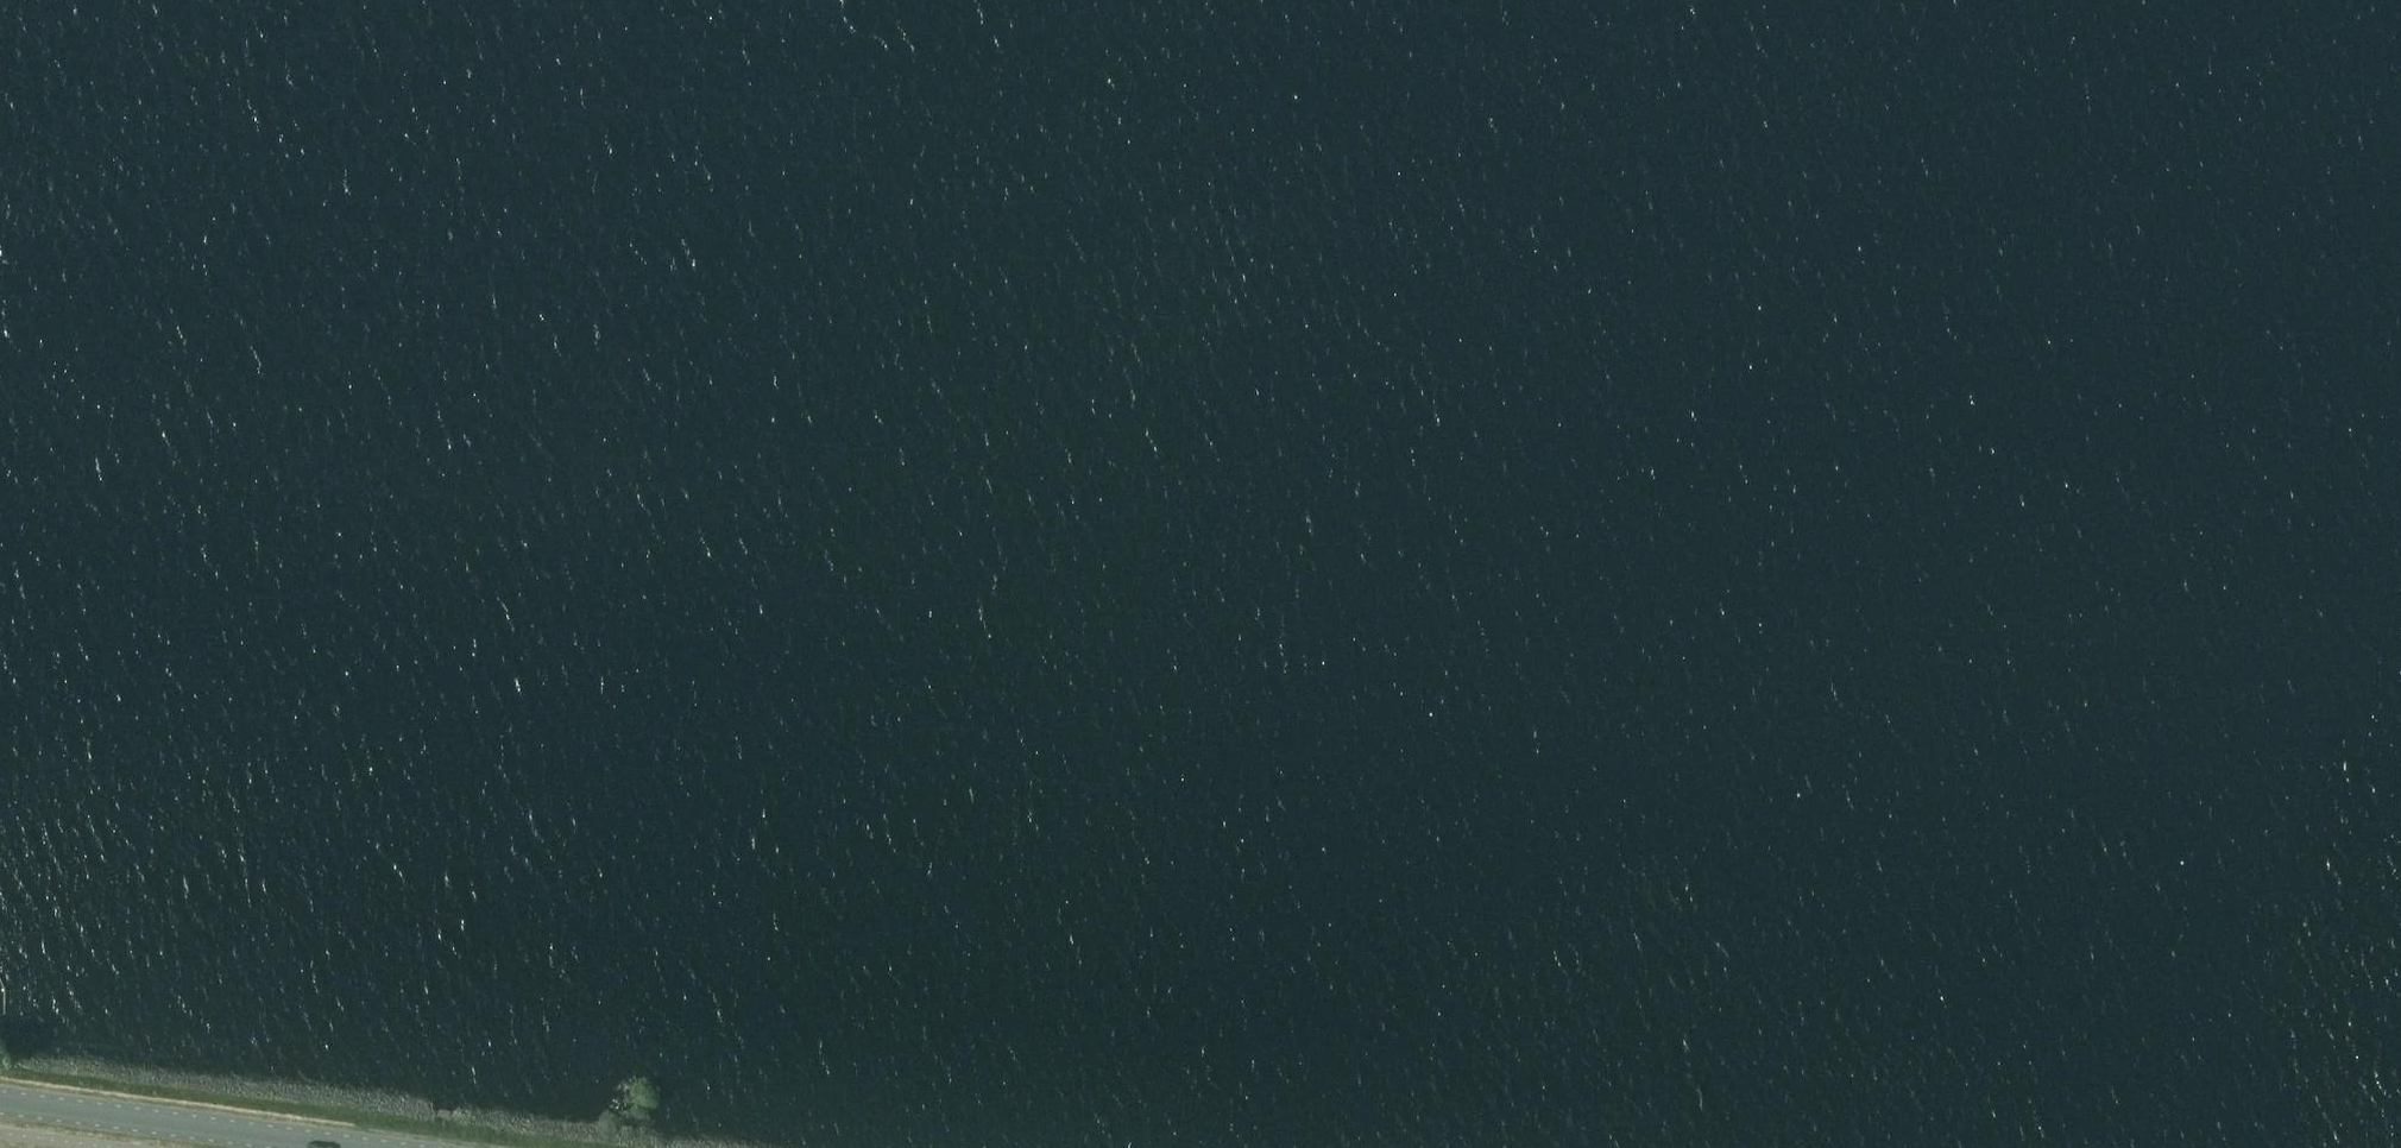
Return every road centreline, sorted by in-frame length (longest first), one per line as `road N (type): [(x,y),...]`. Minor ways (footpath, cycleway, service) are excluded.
road 1 (secondary): [(0,1101),(353,1147)]

